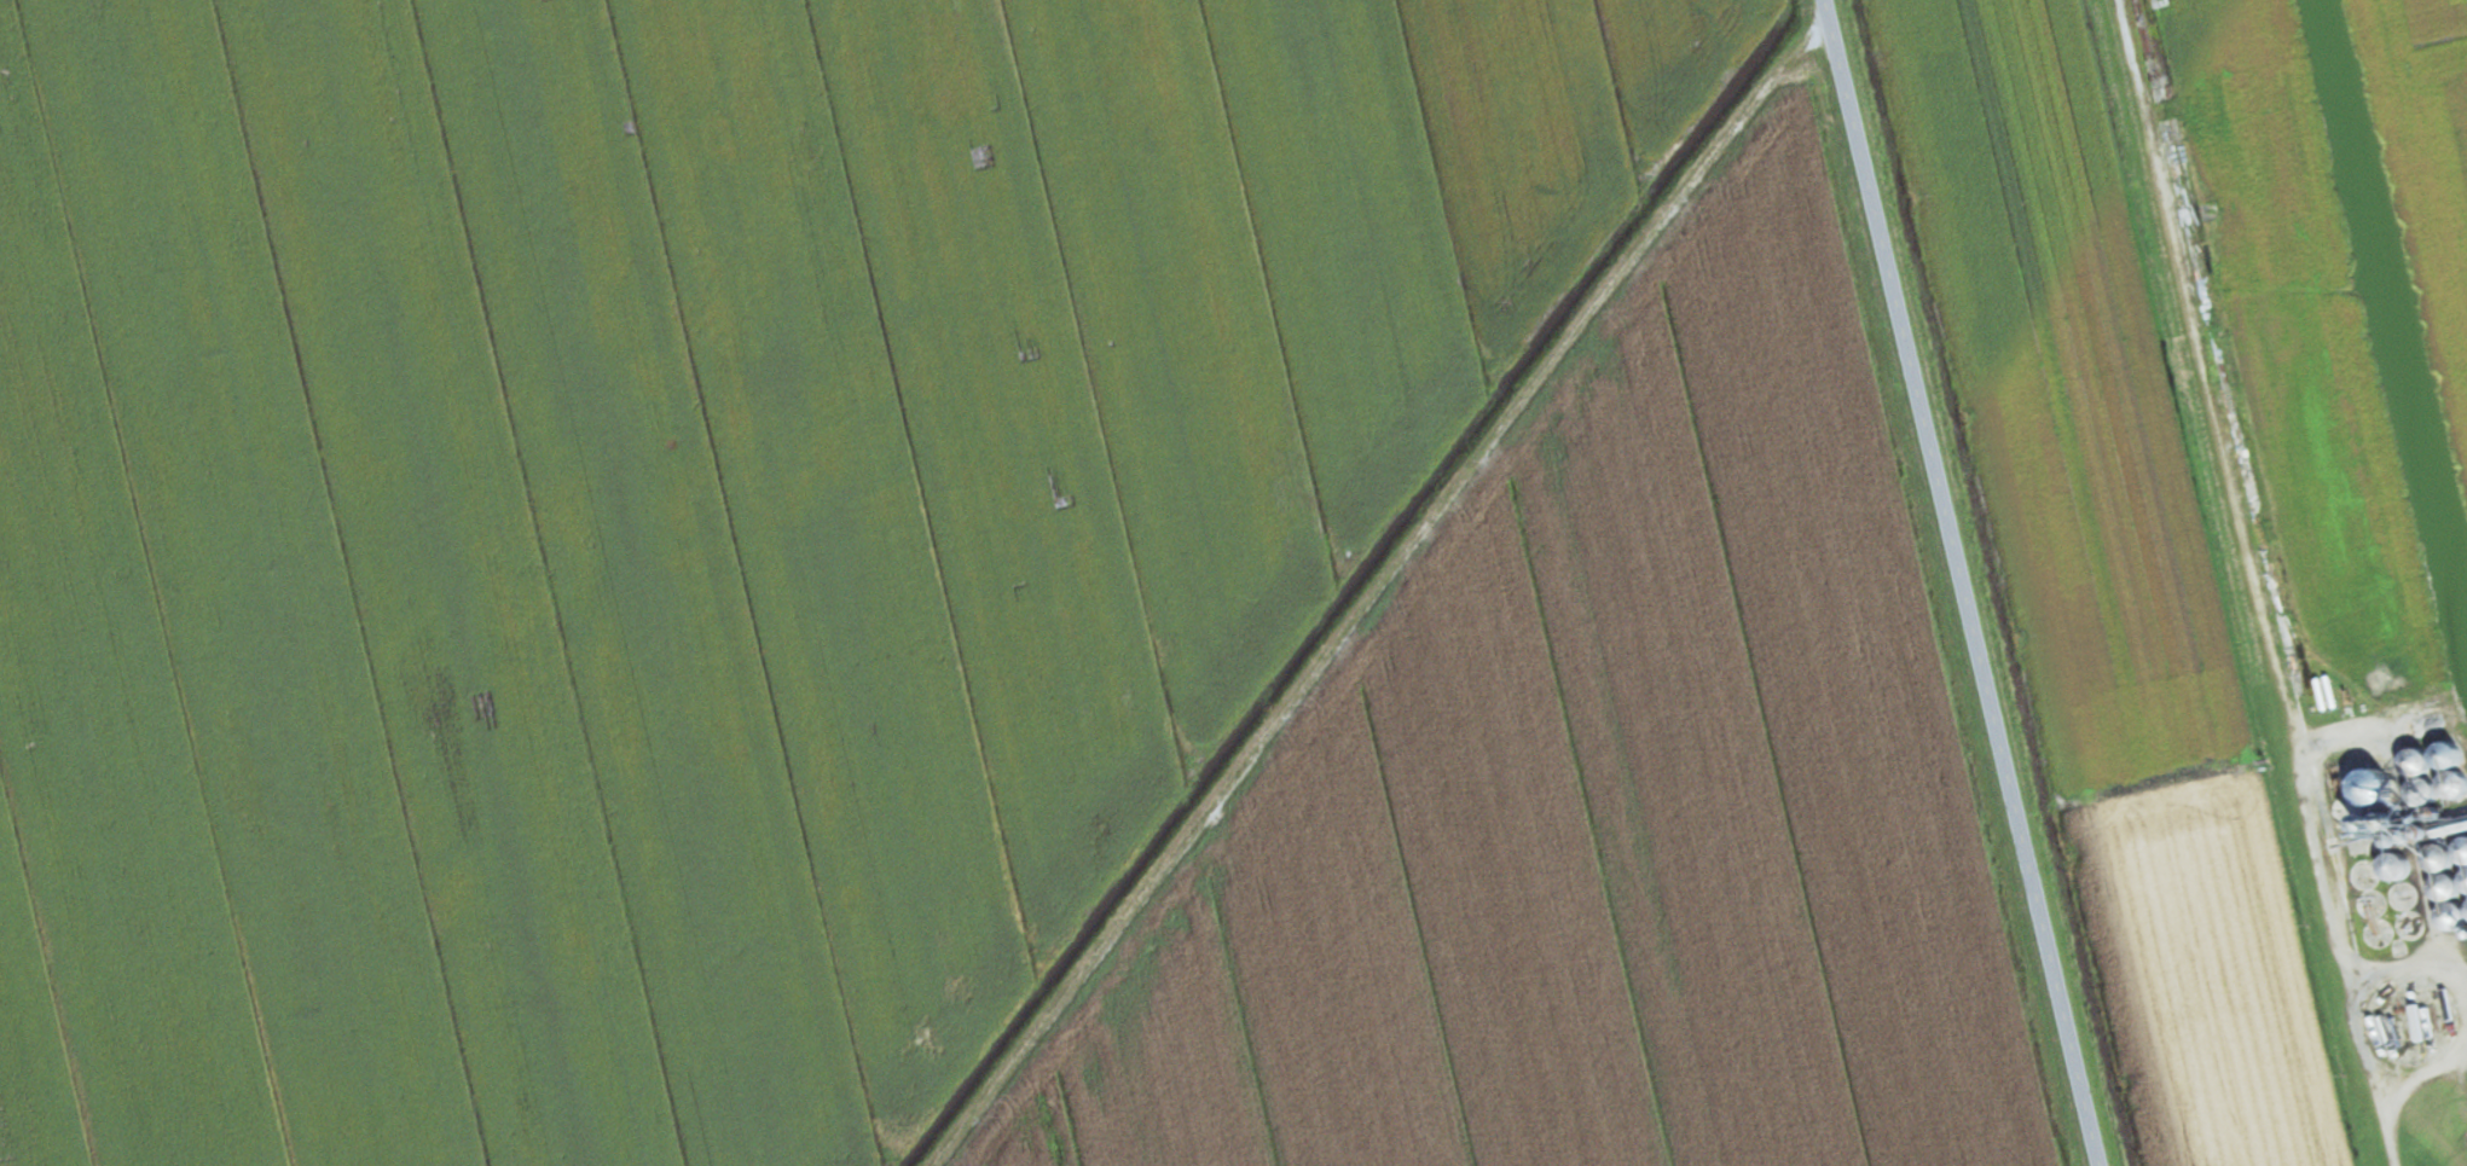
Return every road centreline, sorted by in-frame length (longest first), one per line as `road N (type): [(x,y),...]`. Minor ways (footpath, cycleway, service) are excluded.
road 1 (track): [(1819,28),(1675,184),(928,1165)]
road 2 (secondary): [(2089,1165),(1813,0)]

